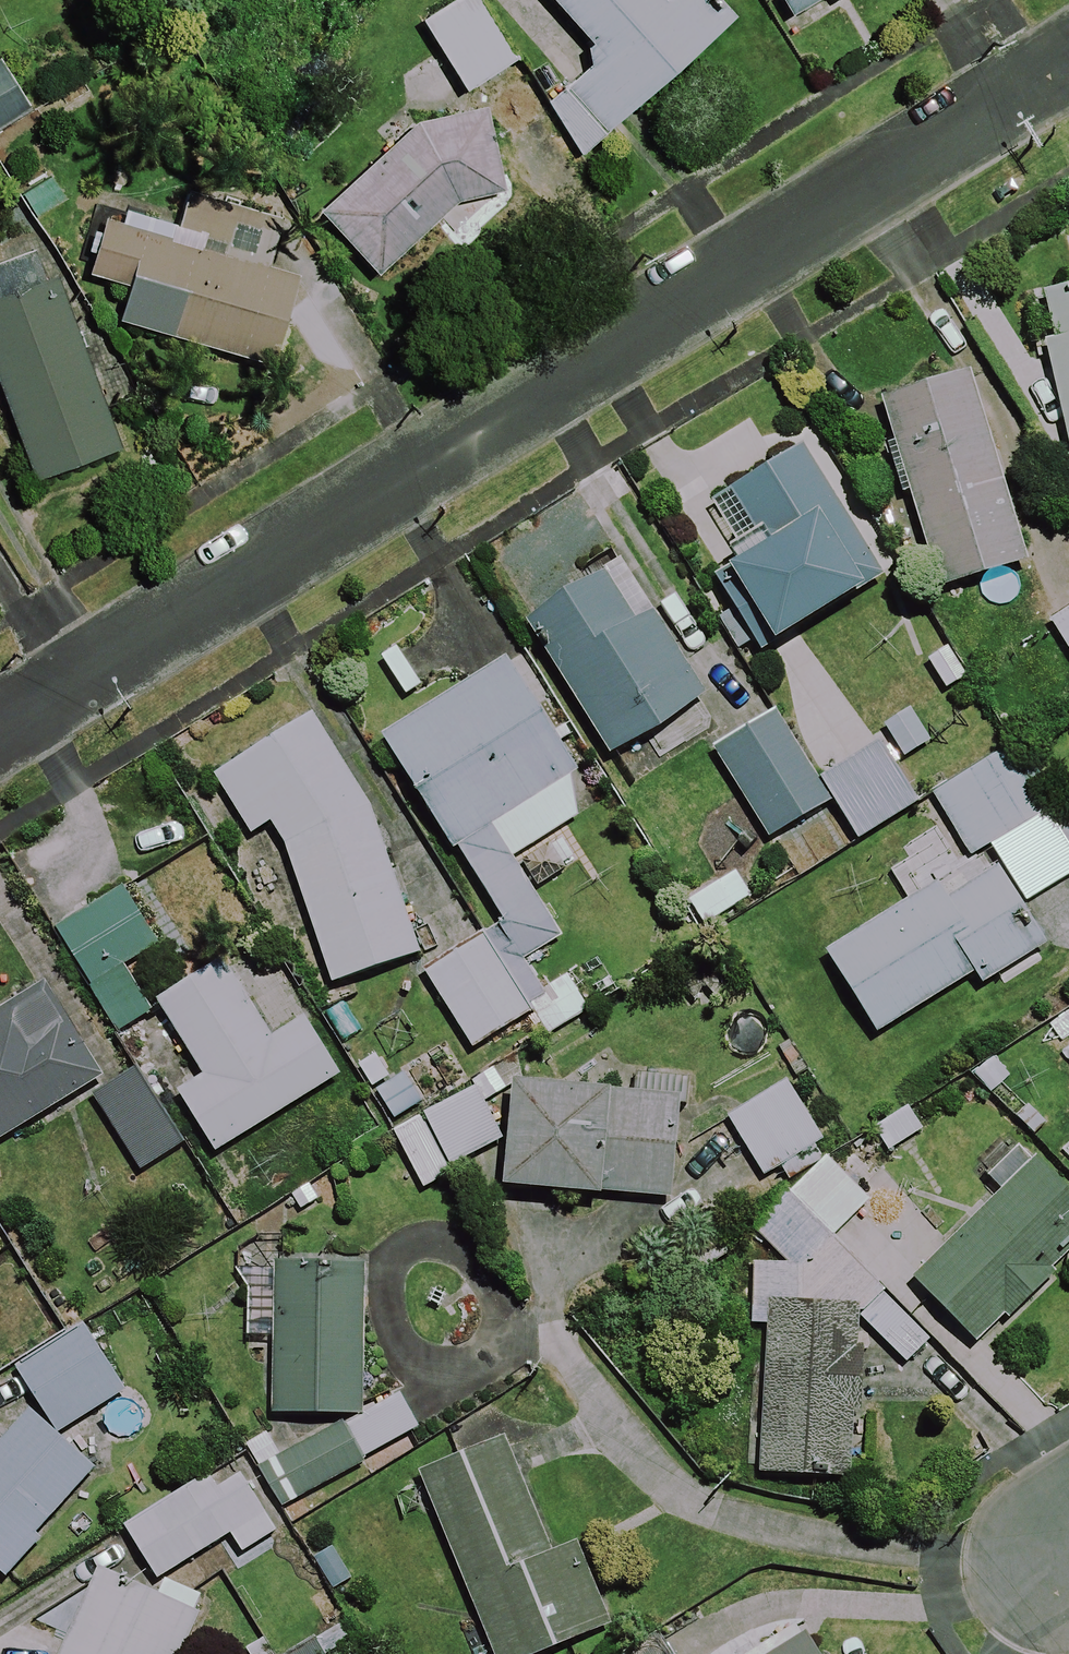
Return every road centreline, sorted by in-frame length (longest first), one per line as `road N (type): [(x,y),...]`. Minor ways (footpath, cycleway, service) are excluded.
road 1 (residential): [(1068,60),(0,731)]

